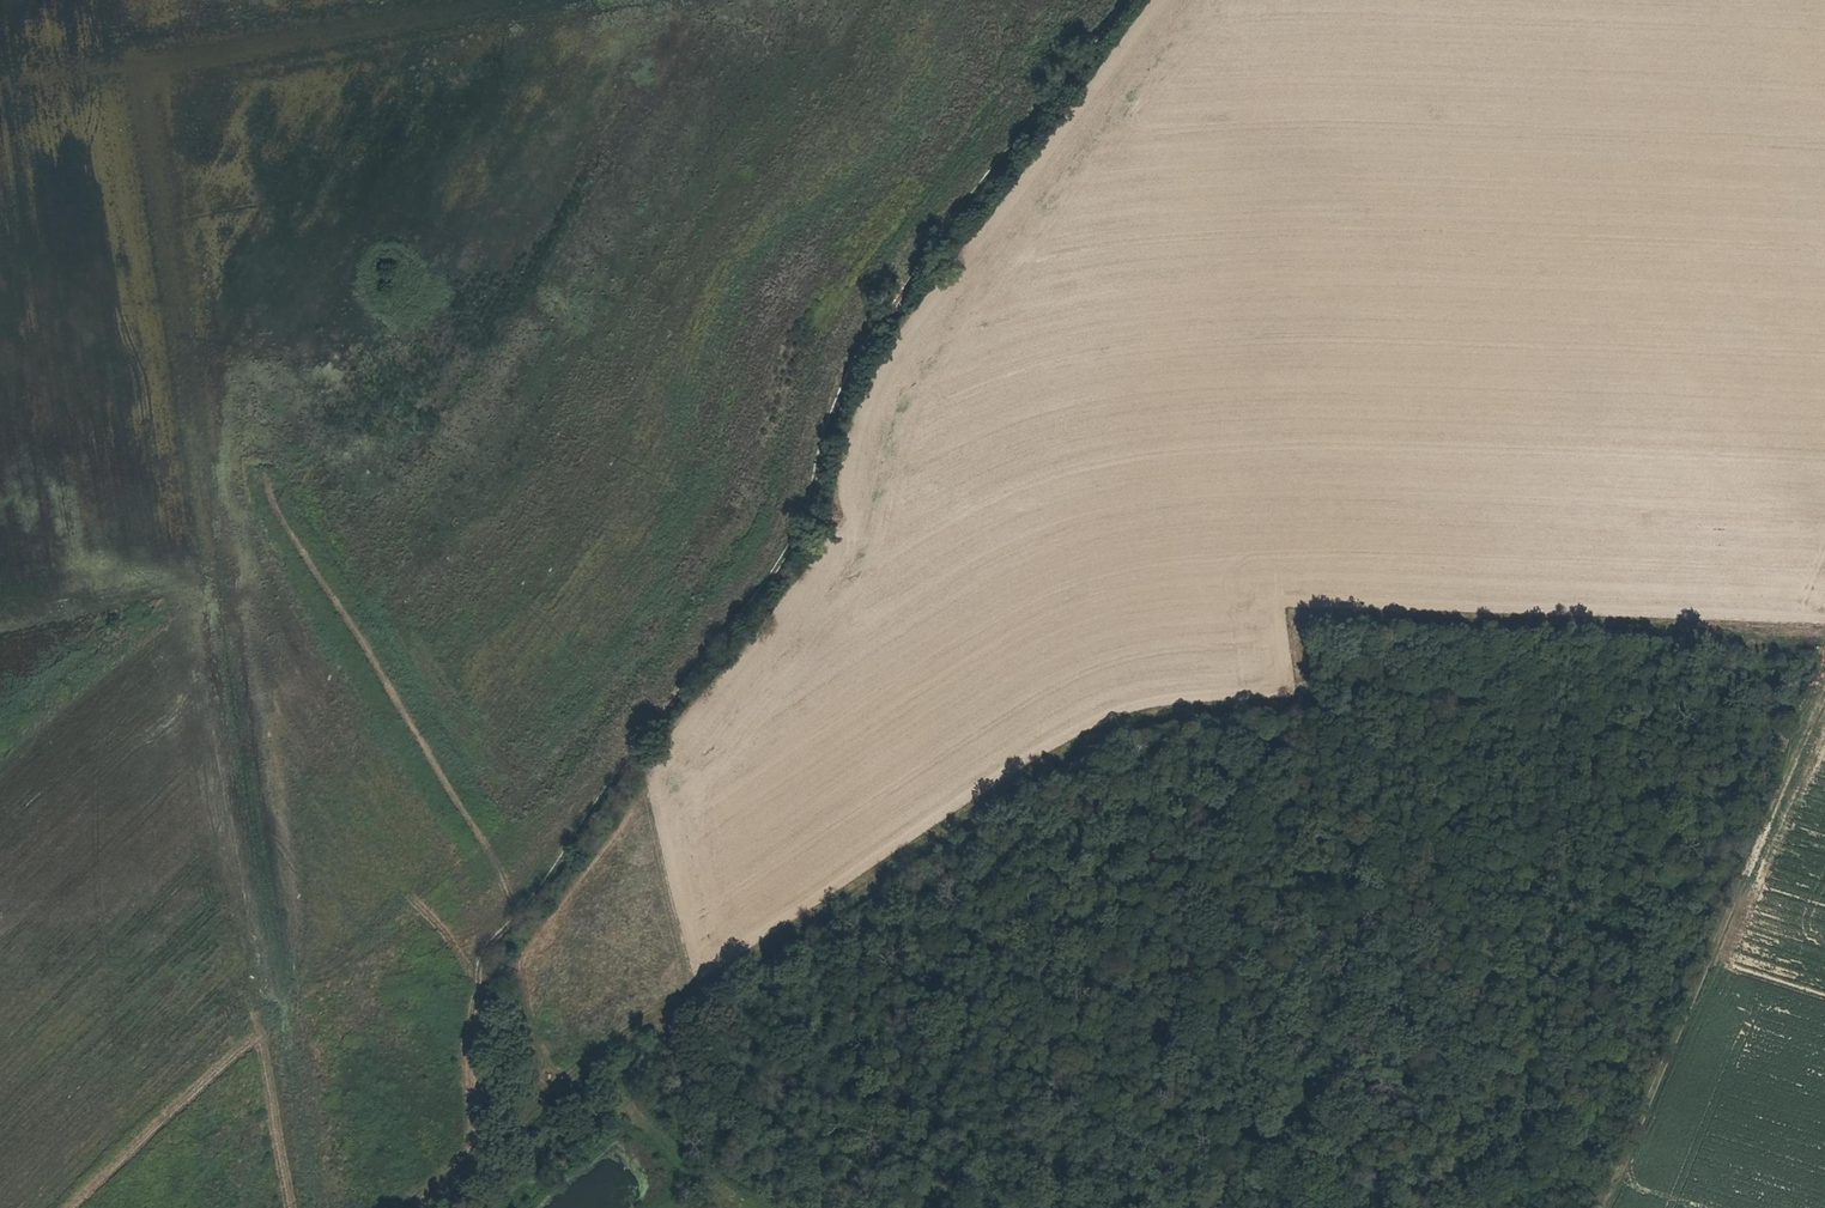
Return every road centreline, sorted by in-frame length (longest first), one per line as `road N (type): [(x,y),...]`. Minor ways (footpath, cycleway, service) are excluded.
road 1 (track): [(1824,713),(1601,1207)]

